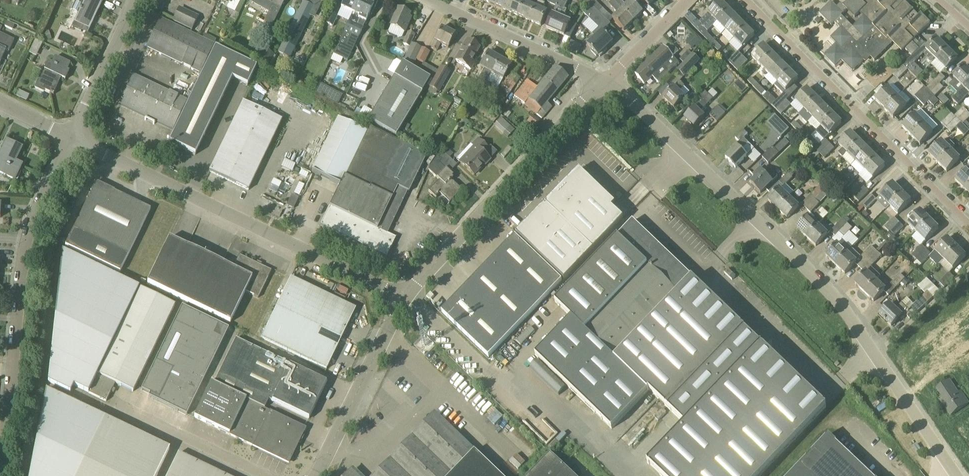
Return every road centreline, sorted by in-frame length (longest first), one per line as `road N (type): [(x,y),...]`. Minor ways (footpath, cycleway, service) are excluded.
road 1 (residential): [(957,475),(821,286),(605,83)]
road 2 (residential): [(402,300),(71,140)]
road 3 (residential): [(968,227),(744,0)]
road 4 (residential): [(0,443),(30,232),(71,140)]
road 5 (residential): [(402,300),(605,83)]
road 6 (residential): [(316,475),(402,300)]
road 7 (residential): [(605,83),(431,0)]
road 8 (residential): [(266,475),(115,405)]
road 9 (residential): [(71,140),(135,0)]

